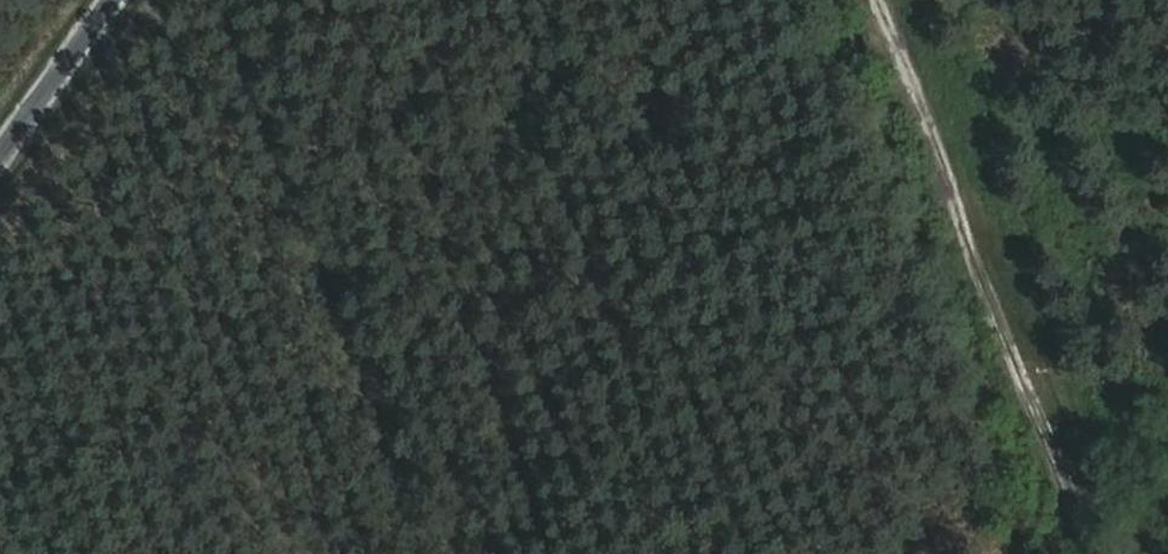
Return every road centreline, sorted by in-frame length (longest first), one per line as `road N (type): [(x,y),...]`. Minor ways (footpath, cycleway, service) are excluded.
road 1 (track): [(1127,553),(911,0)]
road 2 (unclassified): [(125,0),(0,174)]

